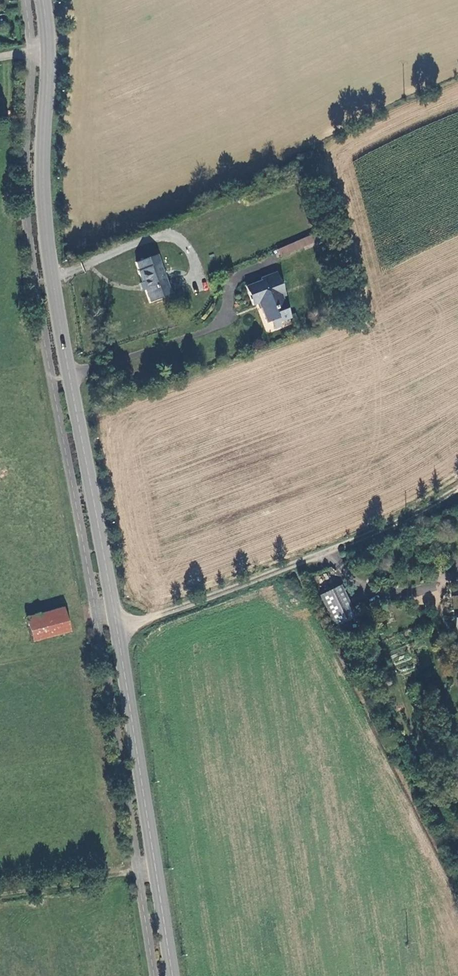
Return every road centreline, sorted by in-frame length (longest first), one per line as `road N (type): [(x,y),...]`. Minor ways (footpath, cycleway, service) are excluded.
road 1 (primary): [(116,631),(52,282),(42,0)]
road 2 (primary): [(170,975),(116,631)]
road 3 (unclassified): [(116,631),(331,553)]
road 4 (track): [(153,867),(0,893)]
road 5 (track): [(457,494),(331,553)]

